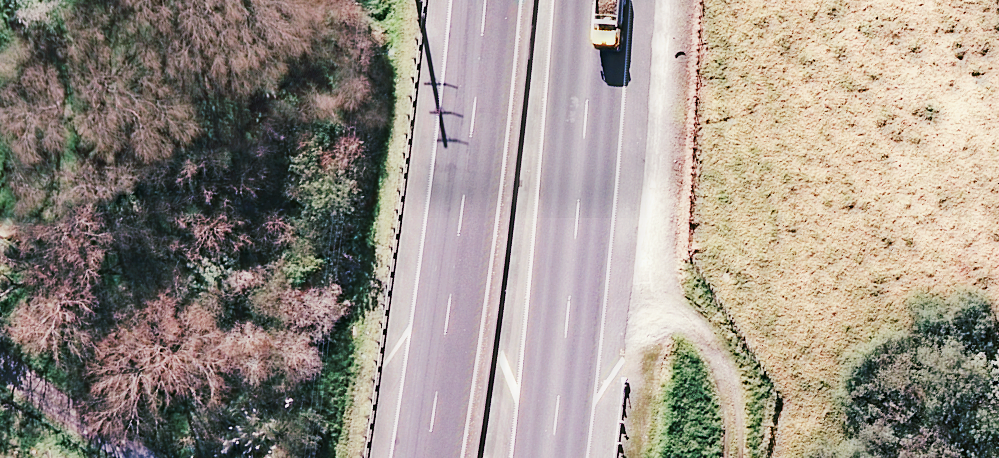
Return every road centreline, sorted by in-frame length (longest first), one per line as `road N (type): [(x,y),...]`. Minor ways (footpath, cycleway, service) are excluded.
road 1 (trunk): [(428,457),(487,0)]
road 2 (trunk): [(601,0),(556,457)]
road 3 (track): [(583,213),(707,330),(732,364),(747,408),(746,457)]
road 4 (track): [(117,457),(0,369)]

